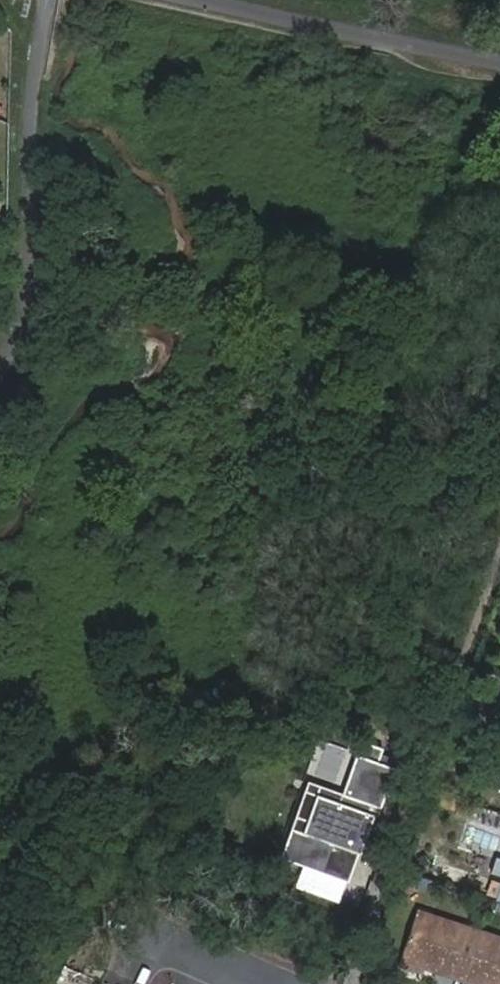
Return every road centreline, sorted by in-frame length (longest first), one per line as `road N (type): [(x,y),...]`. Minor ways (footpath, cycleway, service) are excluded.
road 1 (tertiary): [(273,983),(112,918)]

